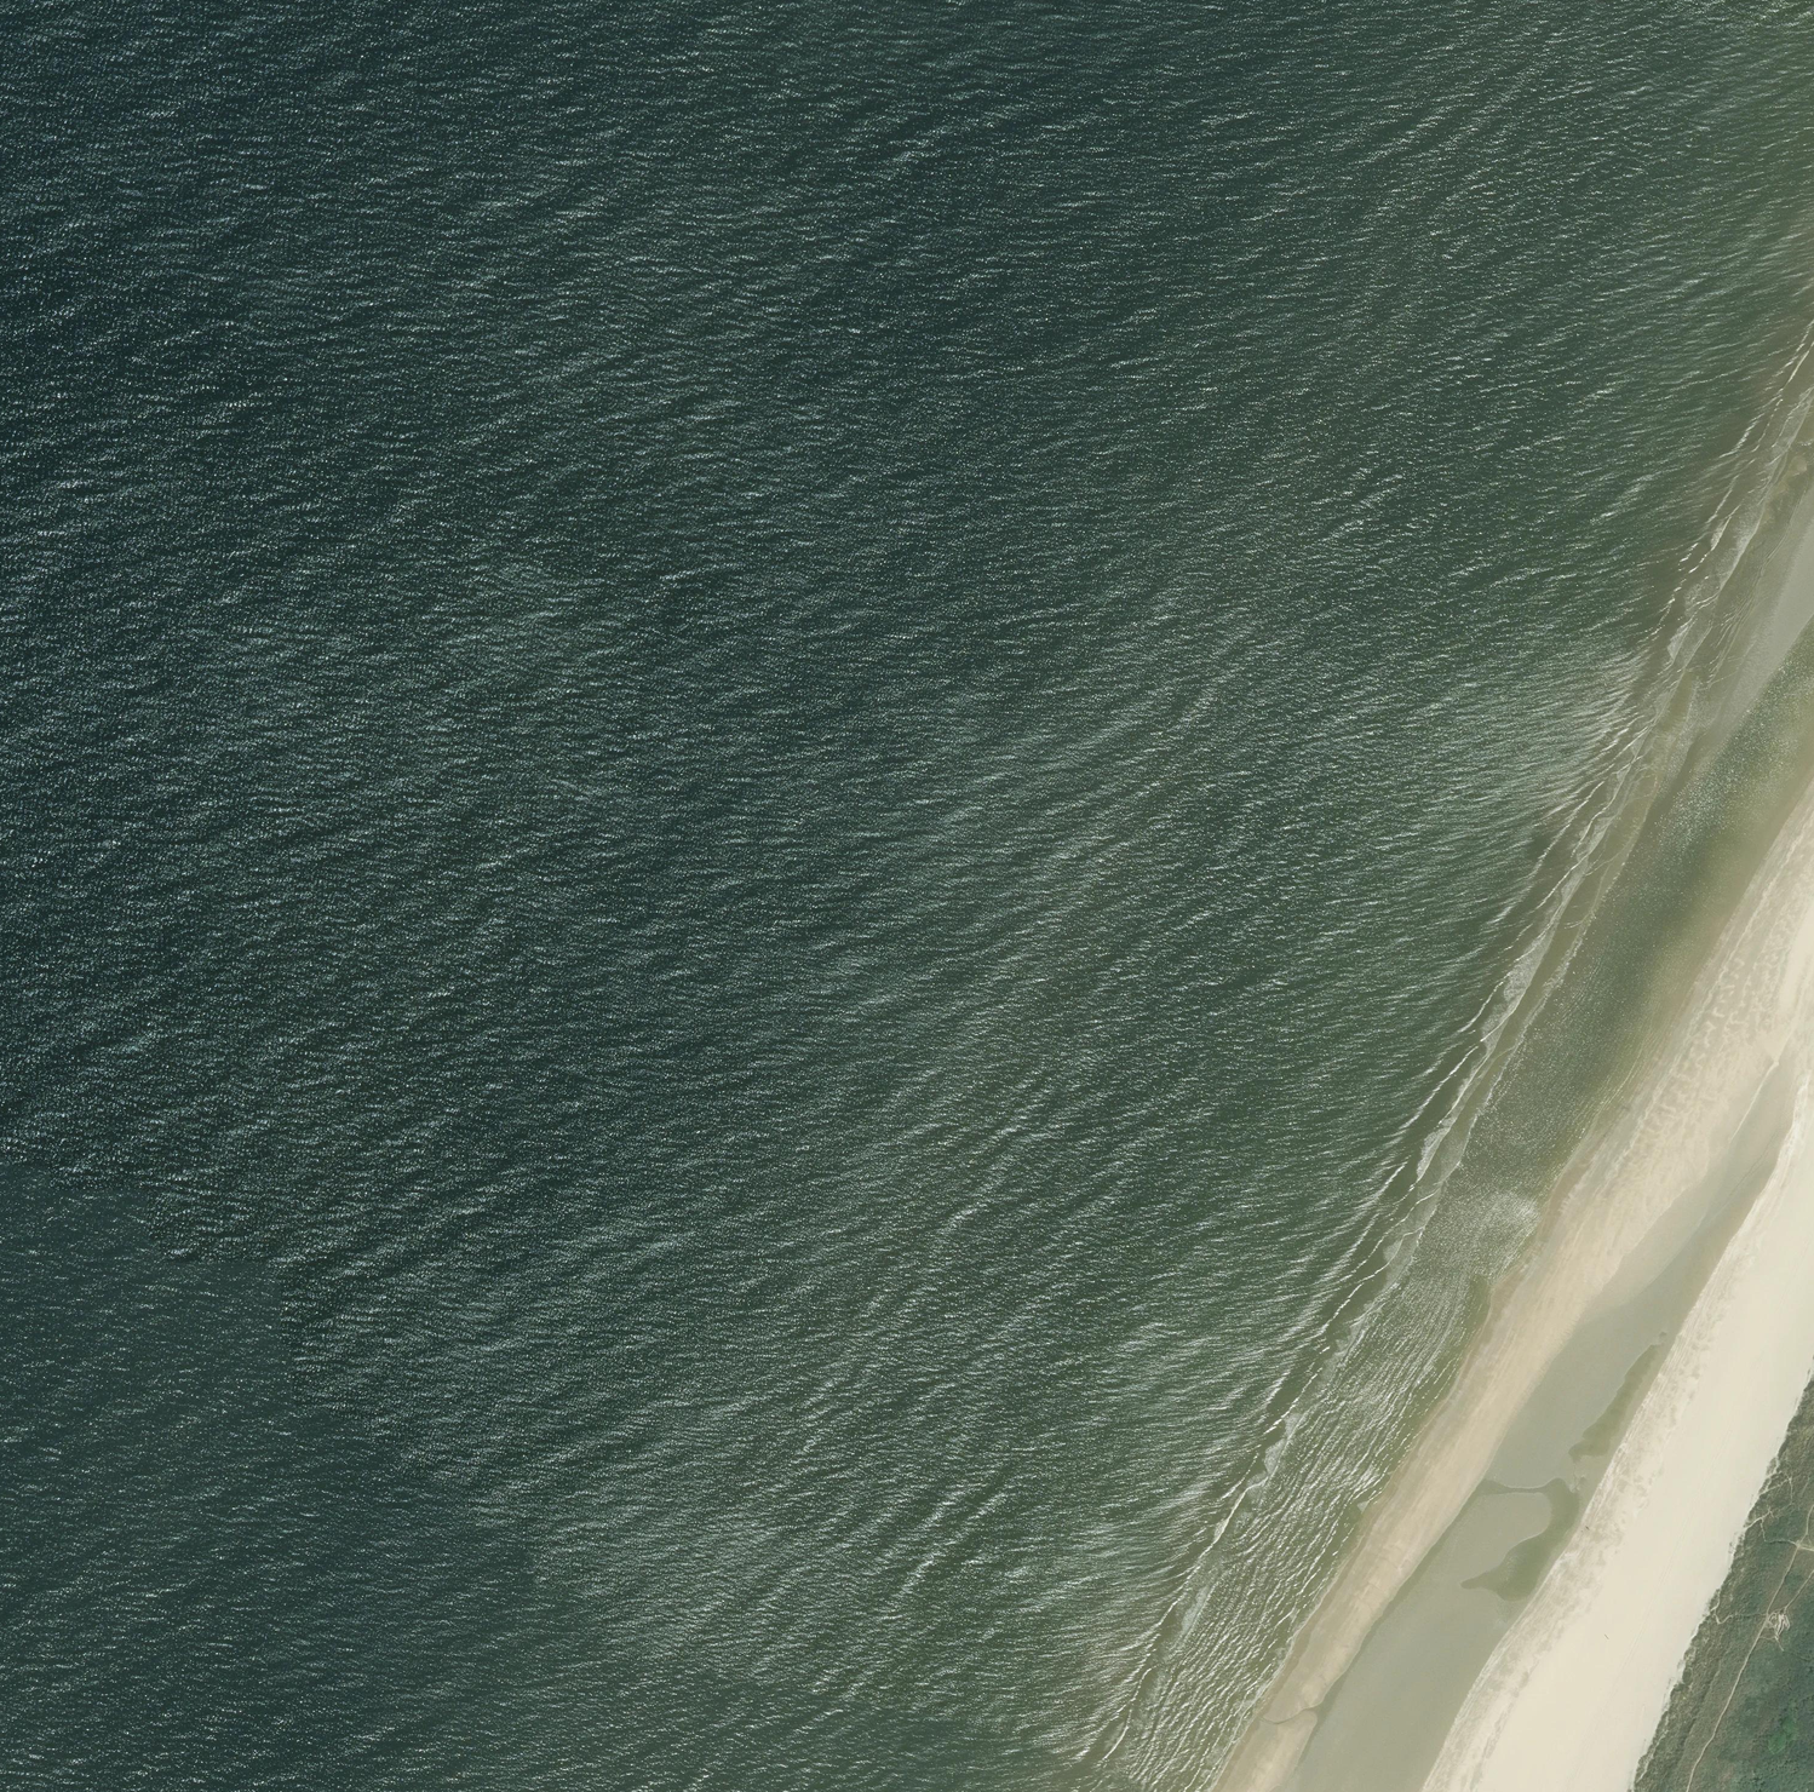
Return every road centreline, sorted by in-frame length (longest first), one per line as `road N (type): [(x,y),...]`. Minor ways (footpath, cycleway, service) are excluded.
road 1 (track): [(1813,1573),(1789,1606),(1764,1616),(1740,1613),(1718,1623),(1718,1616),(1708,1621),(1654,1601)]
road 2 (track): [(1813,1549),(1767,1542),(1760,1520),(1743,1530),(1692,1516)]

